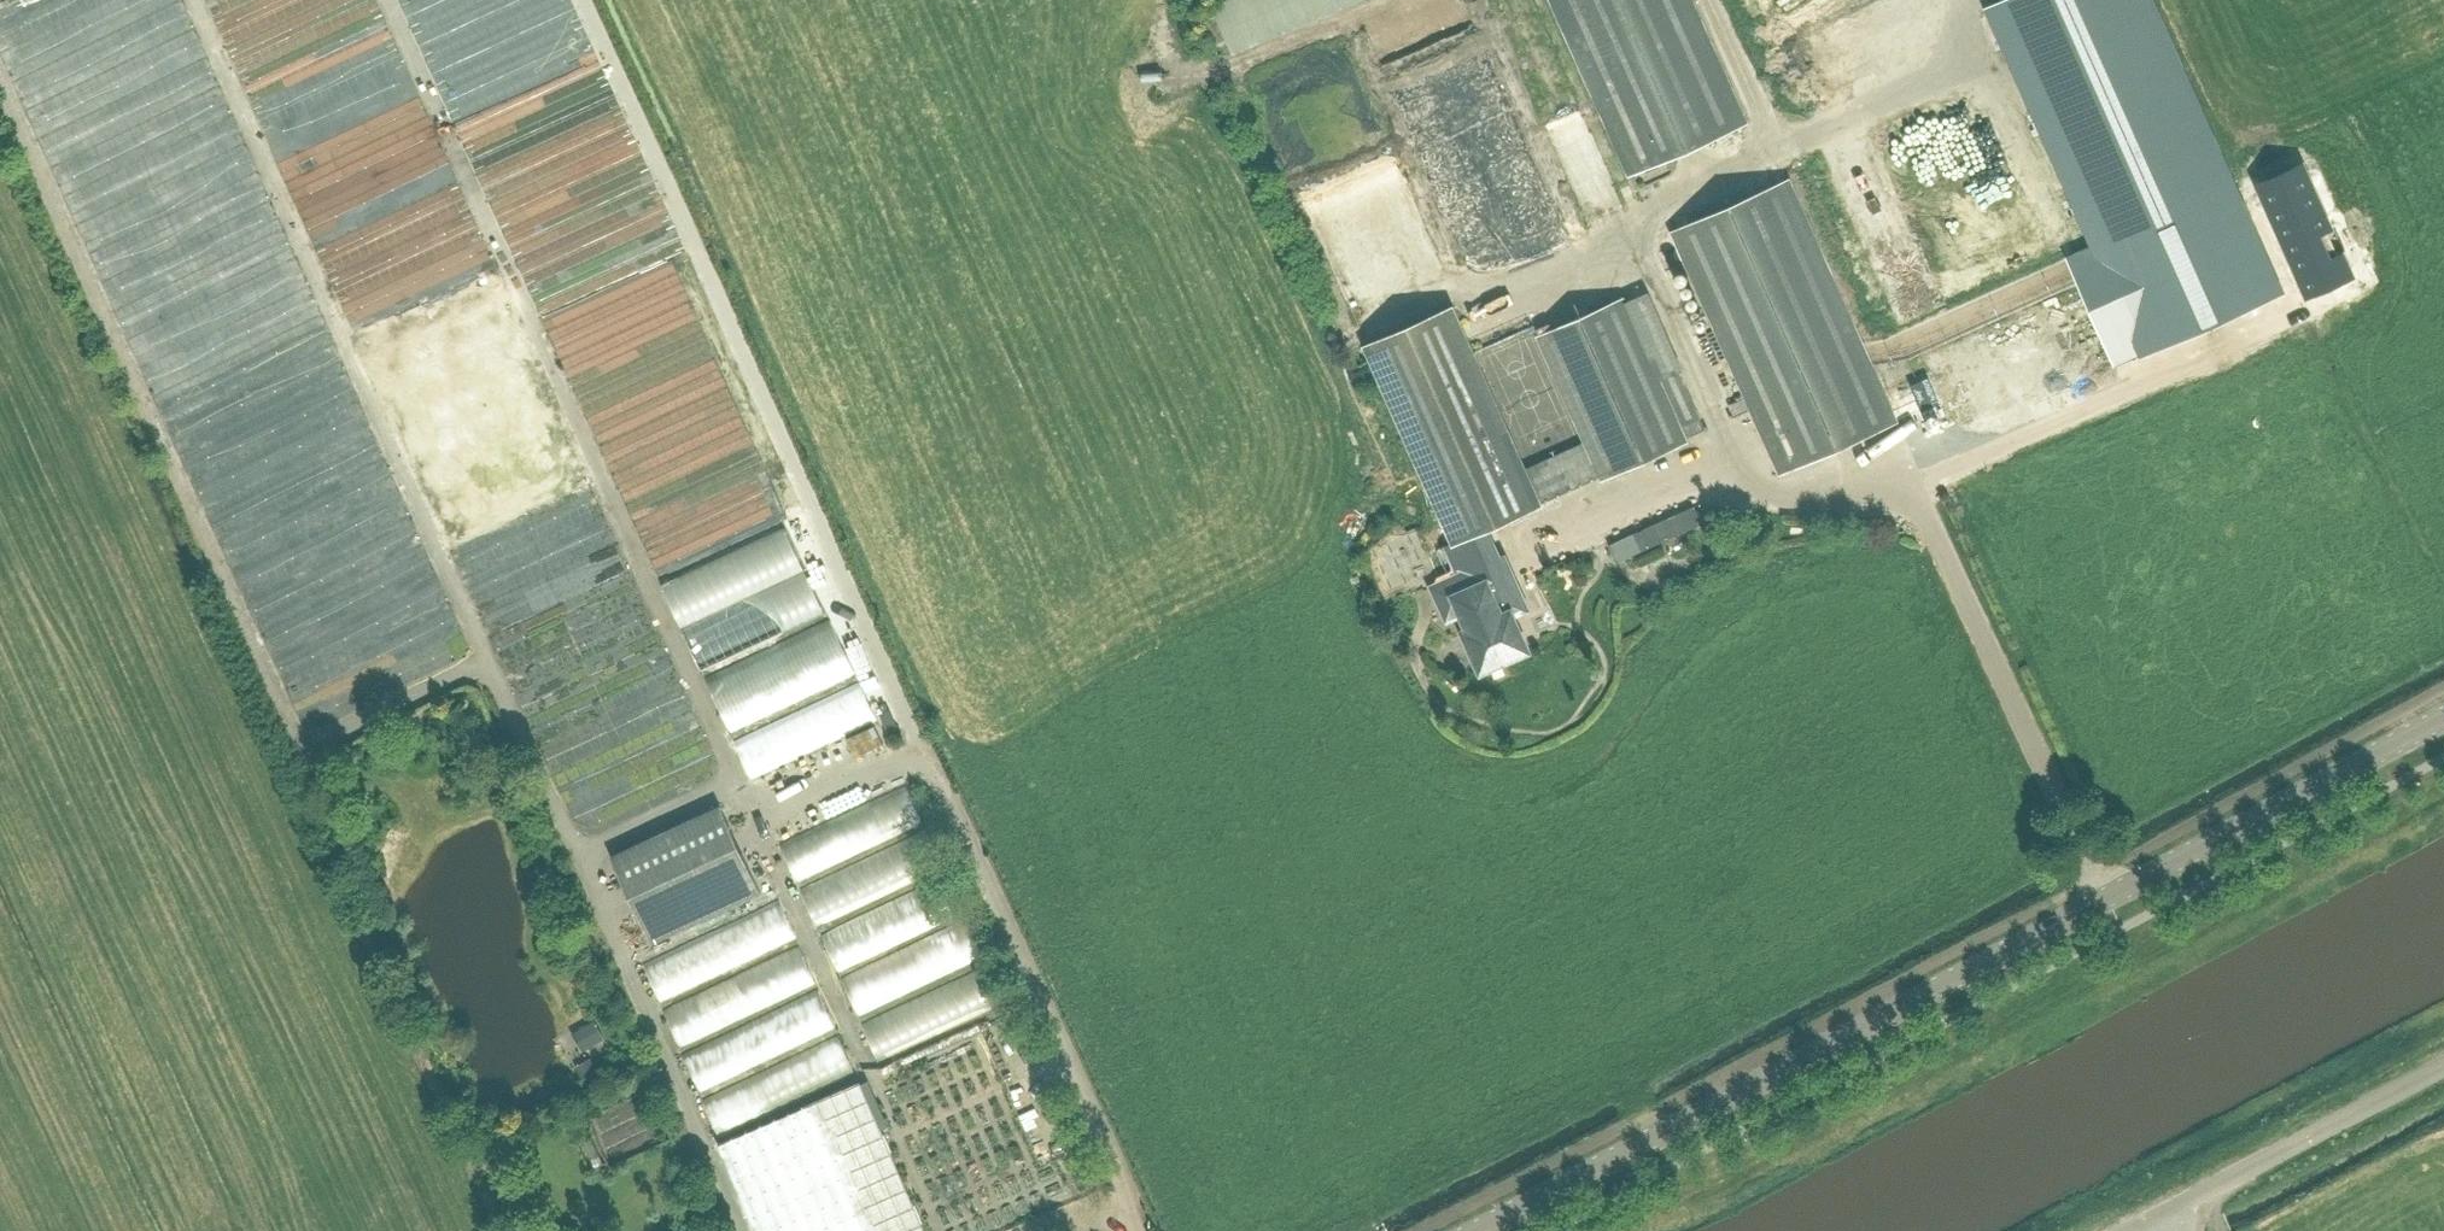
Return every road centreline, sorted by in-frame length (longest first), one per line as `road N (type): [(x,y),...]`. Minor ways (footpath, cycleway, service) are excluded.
road 1 (tertiary): [(1472,1230),(2443,716)]
road 2 (unclassified): [(2167,1211),(2443,1065)]

